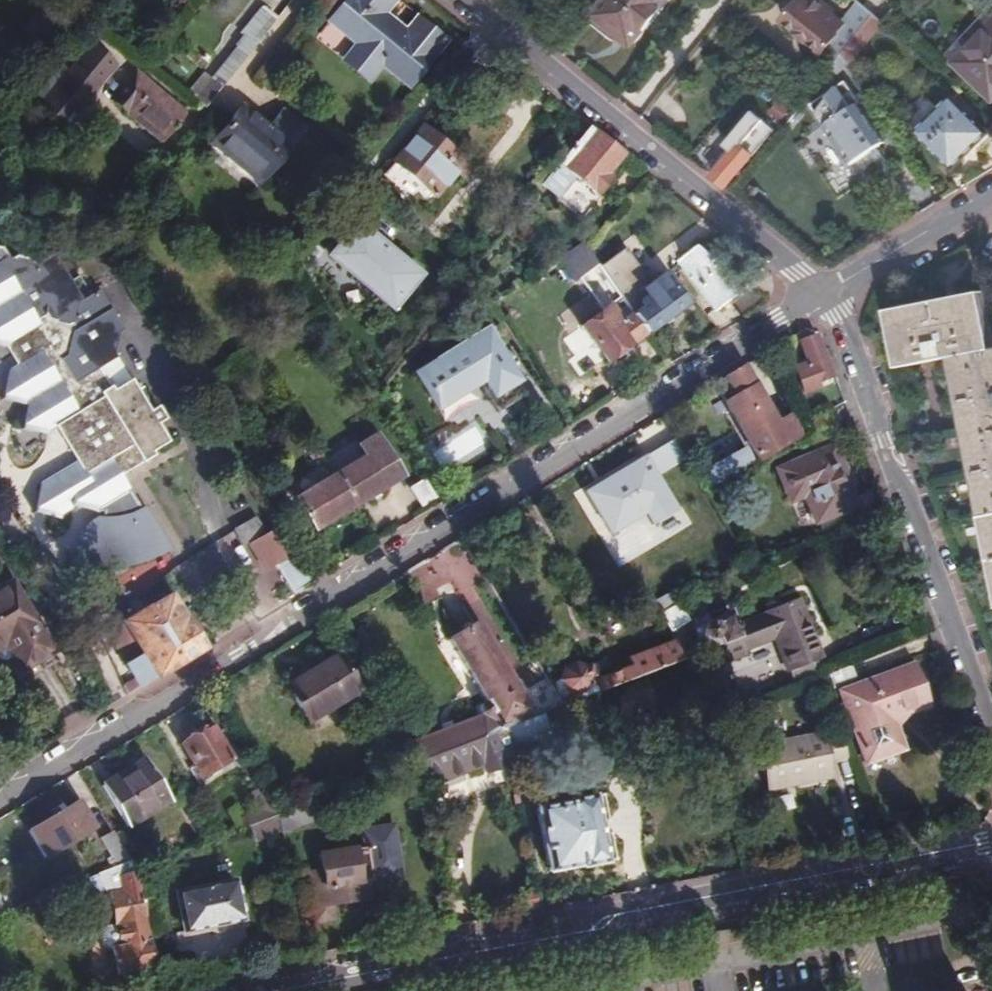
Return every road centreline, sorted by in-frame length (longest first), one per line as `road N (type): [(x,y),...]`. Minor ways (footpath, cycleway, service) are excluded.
road 1 (residential): [(820,297),(0,796)]
road 2 (residential): [(252,990),(991,841)]
road 3 (residential): [(991,737),(838,314),(820,297)]
road 4 (residential): [(820,297),(470,0)]
road 5 (residential): [(991,198),(820,297)]

